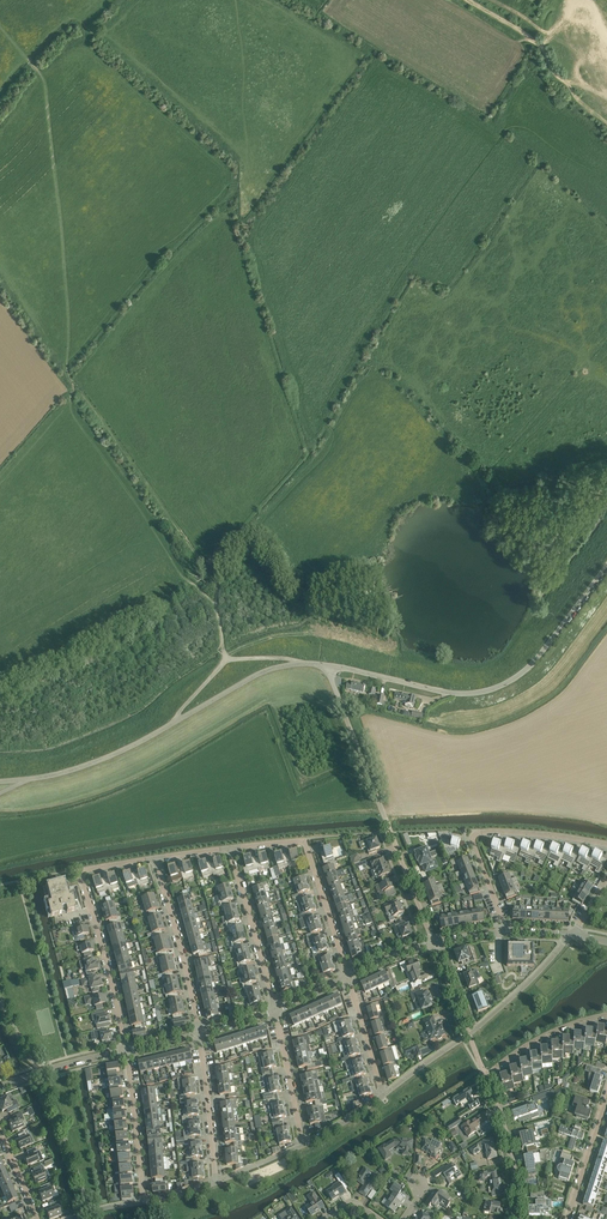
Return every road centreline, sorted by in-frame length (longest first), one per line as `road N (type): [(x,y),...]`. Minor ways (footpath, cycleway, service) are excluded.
road 1 (track): [(216,580),(71,379),(40,77),(0,36)]
road 2 (unclassified): [(327,667),(449,694),(498,688),(546,649),(606,566)]
road 3 (unclassified): [(26,779),(131,746),(269,669),(327,667)]
road 4 (unclassified): [(434,942),(327,667)]
road 5 (residential): [(519,1218),(515,1172),(485,1078),(526,1047),(606,1016)]
road 6 (residential): [(127,1051),(82,877),(155,860)]
road 7 (residential): [(508,932),(474,835),(606,845)]
road 8 (residential): [(303,1142),(383,1092),(348,976)]
road 9 (track): [(216,580),(335,432)]
road 10 (residential): [(200,1034),(155,860)]
road 11 (residential): [(276,1010),(231,850)]
road 12 (residential): [(146,1200),(127,1051)]
road 13 (residential): [(217,1180),(200,1034)]
road 14 (residential): [(348,976),(305,840)]
road 15 (residential): [(303,1142),(276,1010)]
road 16 (unclassified): [(0,1088),(127,1051)]
road 17 (residential): [(569,1218),(606,1101)]

